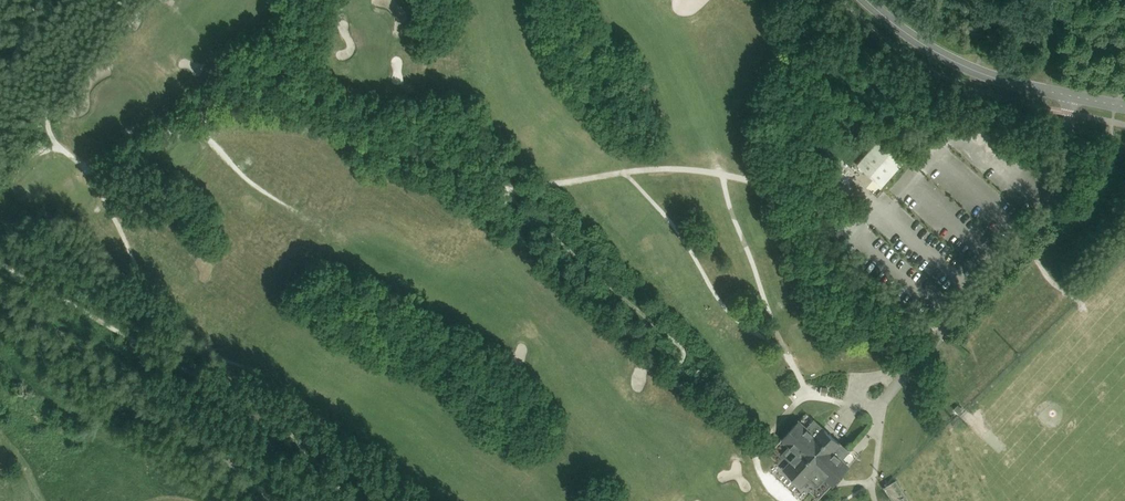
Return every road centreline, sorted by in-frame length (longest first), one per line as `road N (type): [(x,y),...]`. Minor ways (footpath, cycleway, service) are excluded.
road 1 (unclassified): [(858,0),(940,55),(1003,80),(1124,109)]

